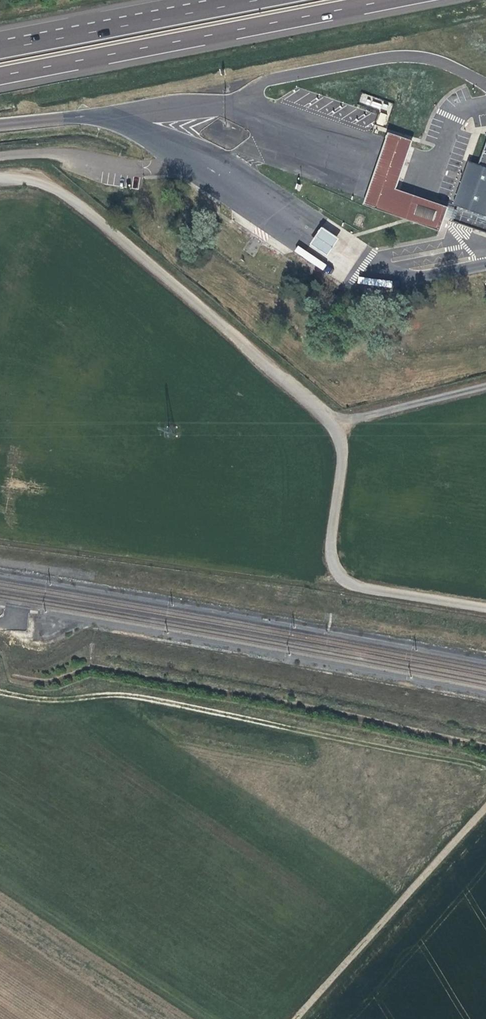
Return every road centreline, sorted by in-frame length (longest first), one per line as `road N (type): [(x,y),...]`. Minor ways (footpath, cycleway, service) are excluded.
road 1 (track): [(485,765),(120,694),(52,700),(0,691)]
road 2 (motorway): [(0,75),(382,0)]
road 3 (unclassified): [(485,808),(305,1018)]
road 4 (motorway): [(231,4),(0,50)]

